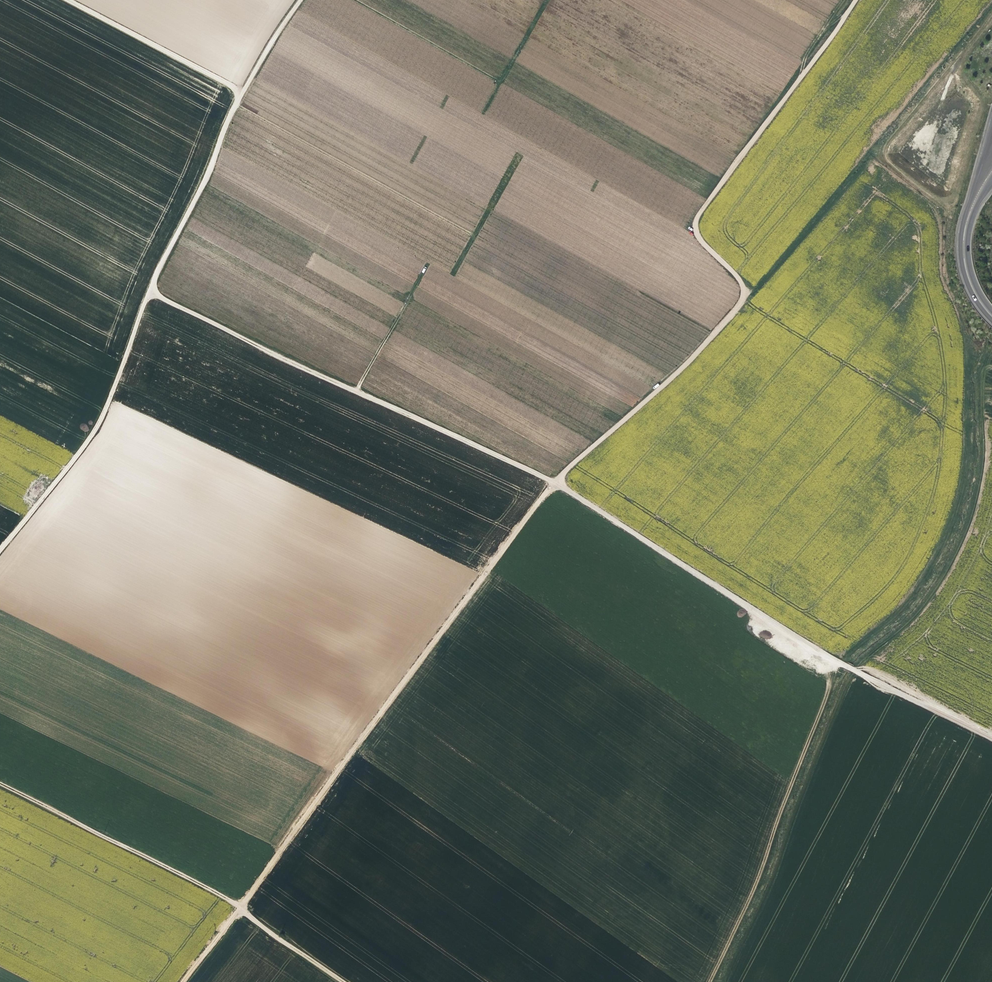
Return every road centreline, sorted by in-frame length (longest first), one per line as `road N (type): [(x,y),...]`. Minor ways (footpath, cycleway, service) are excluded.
road 1 (track): [(855,0),(692,221),(749,290),(554,482),(184,981)]
road 2 (track): [(243,91),(150,290),(554,482),(752,609)]
road 3 (track): [(304,0),(243,91),(71,0)]
road 4 (track): [(150,290),(89,438),(0,550)]
road 5 (unclassified): [(991,740),(752,609)]
road 6 (track): [(0,784),(243,907)]
road 7 (residential): [(243,907),(344,981)]

